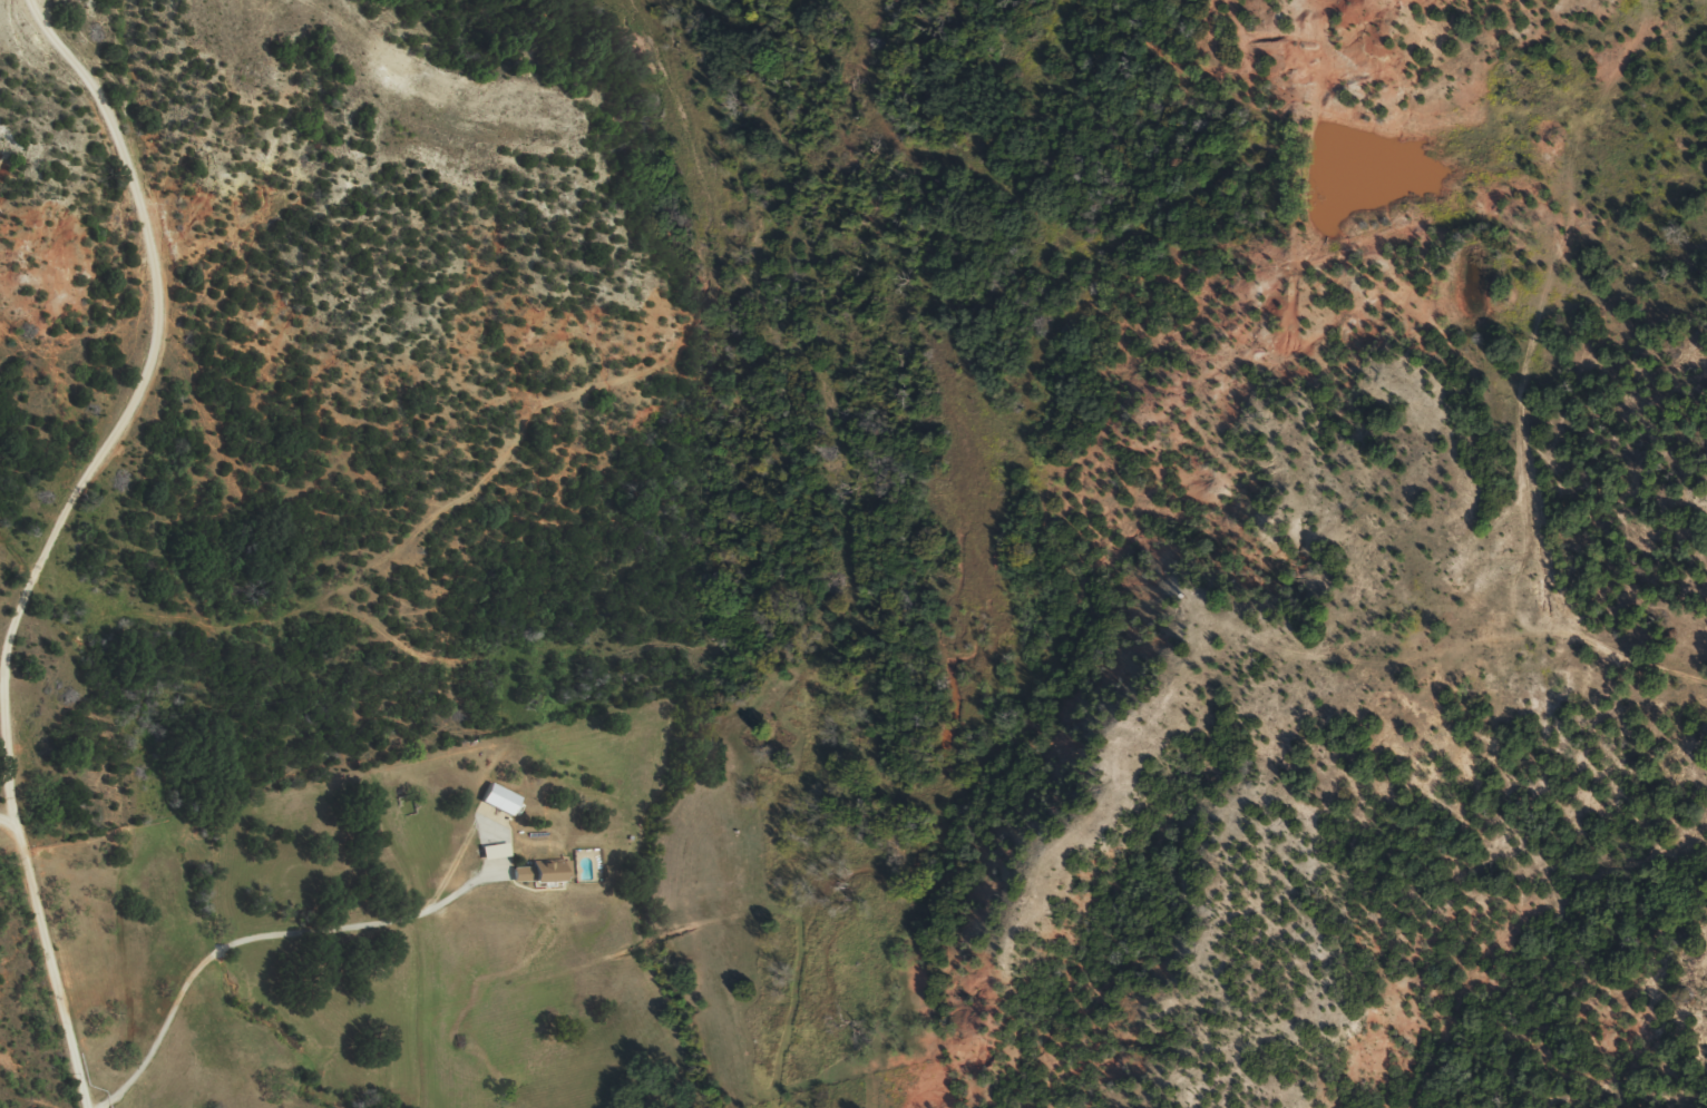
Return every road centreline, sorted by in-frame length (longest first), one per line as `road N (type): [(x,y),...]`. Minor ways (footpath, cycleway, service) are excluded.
road 1 (residential): [(36,0),(128,175),(147,271),(137,371),(9,679),(12,822),(84,1107)]

